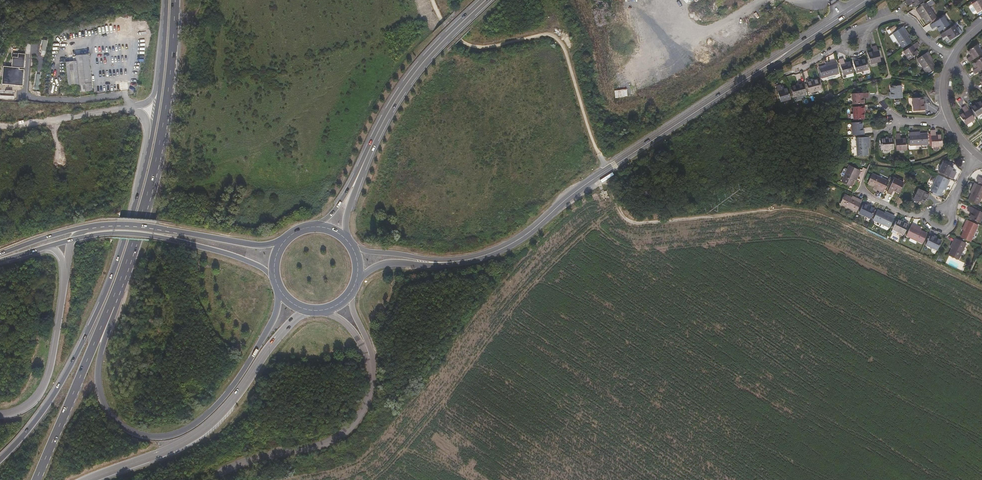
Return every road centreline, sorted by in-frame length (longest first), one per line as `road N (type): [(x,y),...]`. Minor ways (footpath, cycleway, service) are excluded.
road 1 (tertiary): [(442,263),(509,245),(580,189),(867,0)]
road 2 (primary): [(167,0),(164,78),(119,256),(52,397),(0,458)]
road 3 (primary): [(281,290),(273,321),(230,391),(194,426),(166,438),(131,432),(100,395),(100,356),(115,303)]
road 4 (primary): [(115,303),(156,169),(174,0)]
road 5 (motorway): [(88,479),(206,429),(308,310)]
road 6 (unclassified): [(215,479),(237,464),(357,427),(373,395),(373,364)]
road 7 (primary): [(73,240),(122,233),(167,239),(250,262),(277,282)]
road 8 (motorway): [(37,479),(115,303)]
road 9 (primary): [(370,150),(410,78),(486,0)]
road 10 (primary): [(185,233),(99,225),(0,255)]
road 11 (motorway): [(66,271),(44,389),(24,410),(0,415)]
road 12 (residential): [(981,26),(960,47),(943,81),(950,119),(977,155)]

